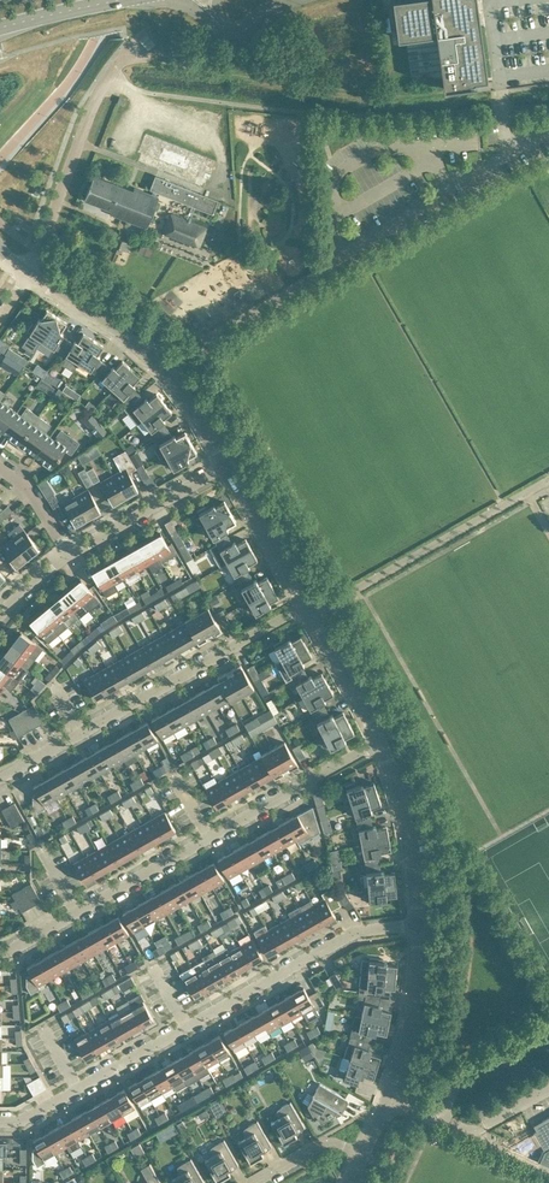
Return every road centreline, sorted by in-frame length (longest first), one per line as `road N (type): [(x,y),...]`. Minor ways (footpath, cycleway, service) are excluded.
road 1 (residential): [(0,1122),(19,1121),(357,931),(418,924)]
road 2 (residential): [(0,953),(378,741)]
road 3 (residential): [(0,778),(306,606)]
road 4 (residential): [(29,275),(128,339),(168,375),(225,466)]
road 5 (residential): [(29,275),(96,97),(120,62),(150,59)]
road 6 (residential): [(418,924),(405,1041),(364,1153)]
road 7 (residential): [(378,741),(410,839),(418,924)]
road 8 (track): [(330,87),(150,59)]
road 9 (residential): [(69,557),(225,466)]
road 10 (residential): [(225,466),(306,606)]
road 11 (residential): [(306,606),(378,741)]
road 12 (secondary): [(0,28),(124,0)]
road 13 (residential): [(364,1153),(331,1140),(256,1182)]

